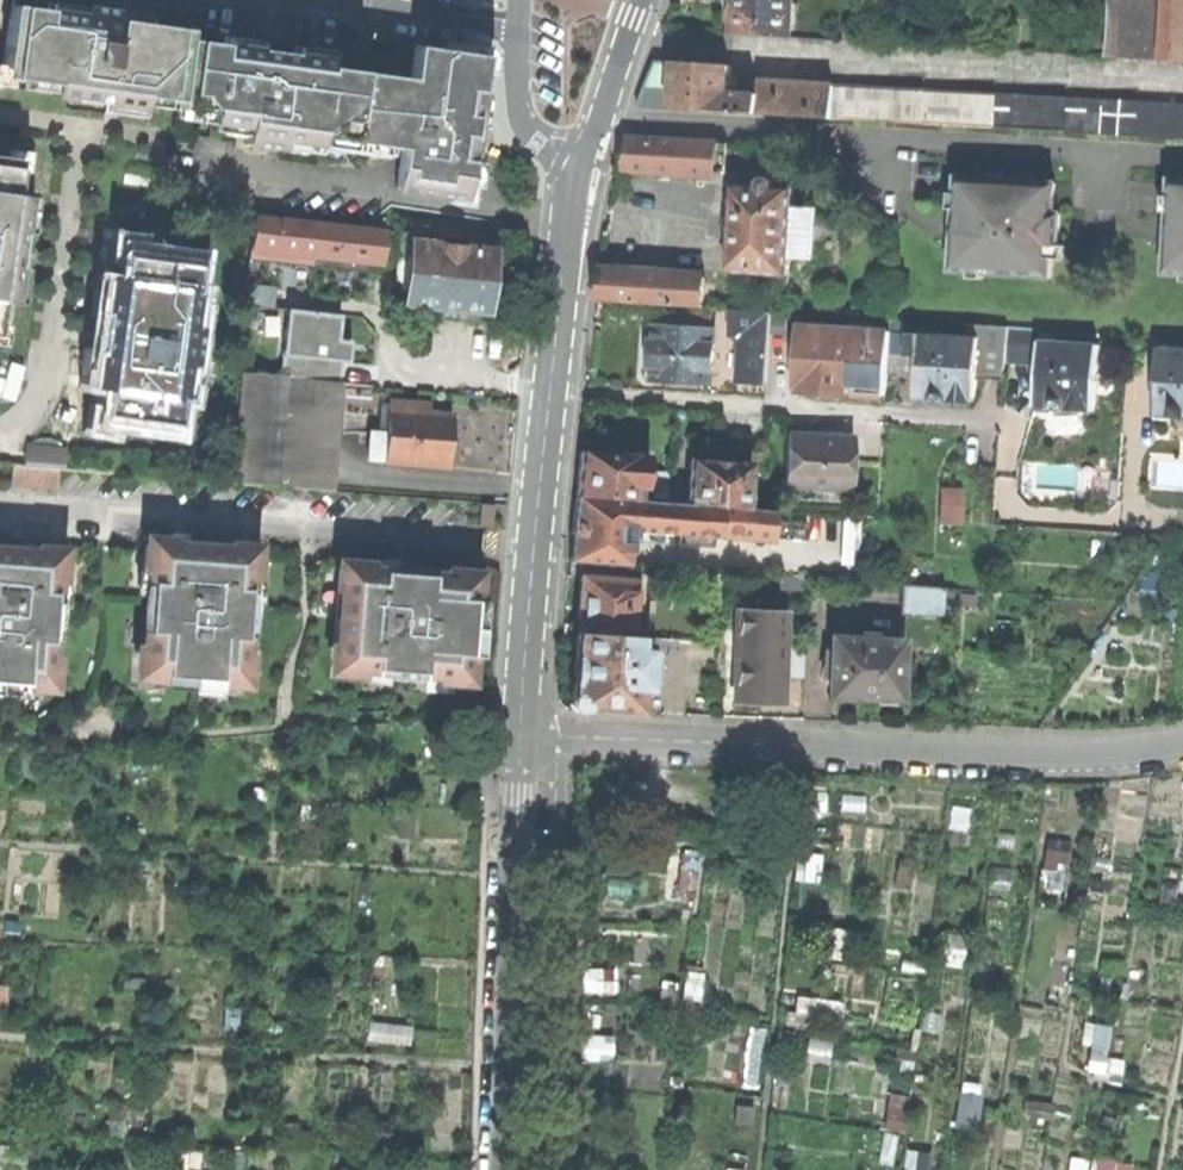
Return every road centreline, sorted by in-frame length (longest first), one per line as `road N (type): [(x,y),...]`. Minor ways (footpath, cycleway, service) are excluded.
road 1 (residential): [(524,730),(947,747),(1182,742)]
road 2 (residential): [(596,118),(1182,156)]
road 3 (residential): [(551,391),(998,418),(1016,424),(1013,477)]
road 4 (unclassified): [(508,1169),(524,730)]
road 5 (residential): [(524,730),(551,391)]
road 6 (residential): [(551,391),(585,160)]
road 7 (residential): [(517,21),(526,123),(585,160)]
road 8 (residential): [(358,0),(517,21)]
road 9 (residential): [(596,118),(644,0)]

